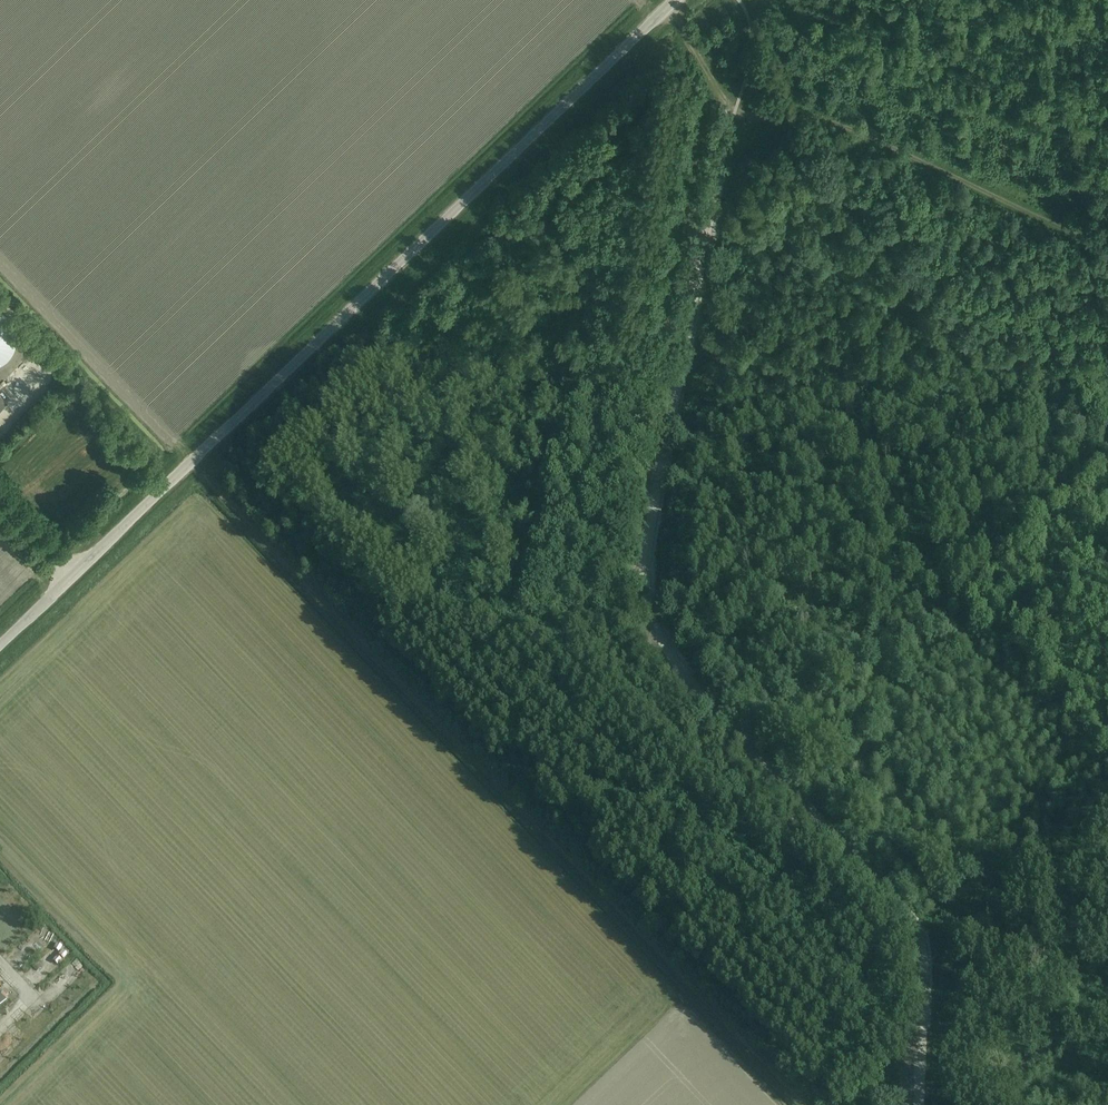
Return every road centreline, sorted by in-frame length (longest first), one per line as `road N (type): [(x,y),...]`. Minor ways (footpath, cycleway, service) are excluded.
road 1 (tertiary): [(0,644),(675,0)]
road 2 (track): [(1107,249),(855,133),(805,118),(735,112),(667,8)]

